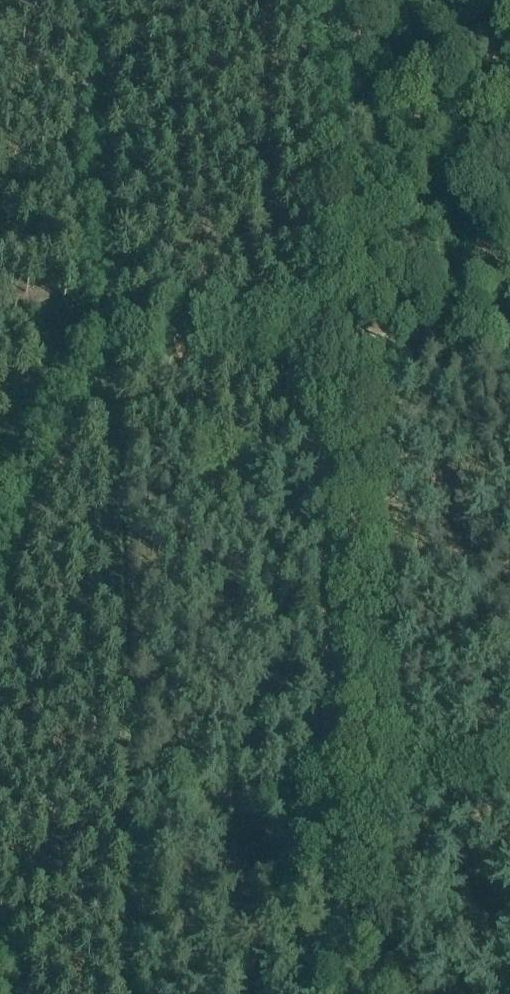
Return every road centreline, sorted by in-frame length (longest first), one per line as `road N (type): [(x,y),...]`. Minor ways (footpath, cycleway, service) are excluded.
road 1 (track): [(376,993),(326,0)]
road 2 (track): [(88,0),(104,346),(59,407),(0,548)]
road 3 (track): [(340,333),(122,338),(104,346)]
road 4 (track): [(340,333),(509,330)]

